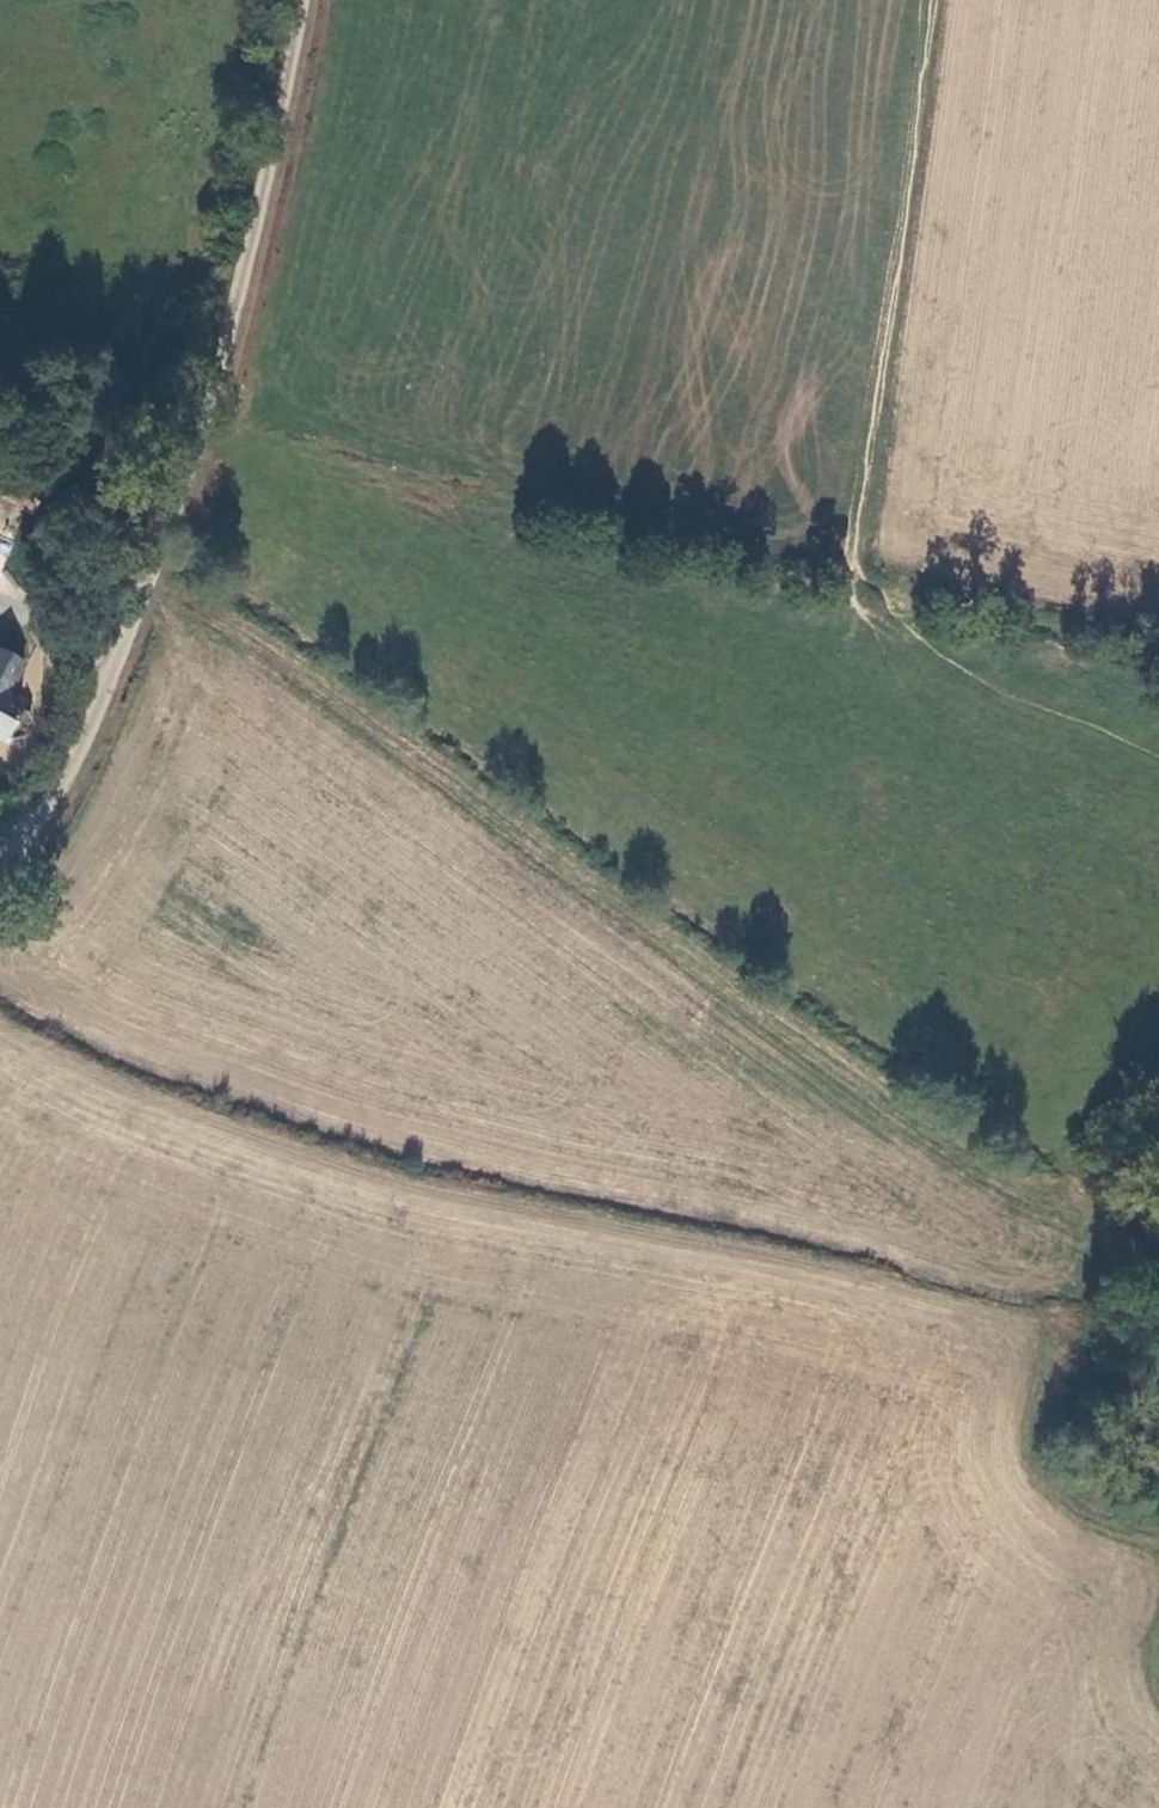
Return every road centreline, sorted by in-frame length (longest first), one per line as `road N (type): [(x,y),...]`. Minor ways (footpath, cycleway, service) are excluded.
road 1 (unclassified): [(309,0),(199,441),(136,622),(68,775),(0,870)]

